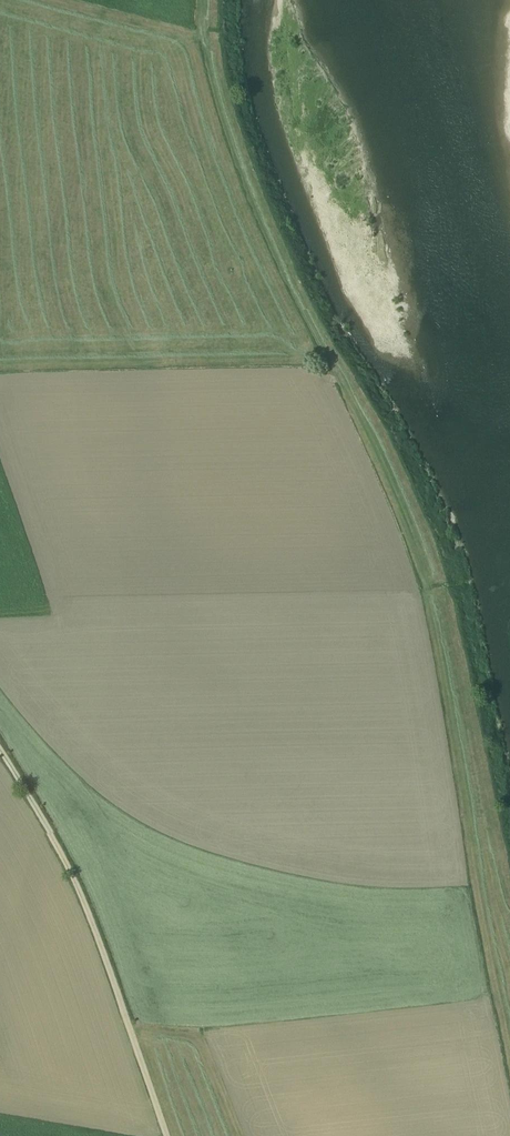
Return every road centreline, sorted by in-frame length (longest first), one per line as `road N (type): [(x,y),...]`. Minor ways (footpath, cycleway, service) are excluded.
road 1 (track): [(0,755),(91,922),(166,1135)]

